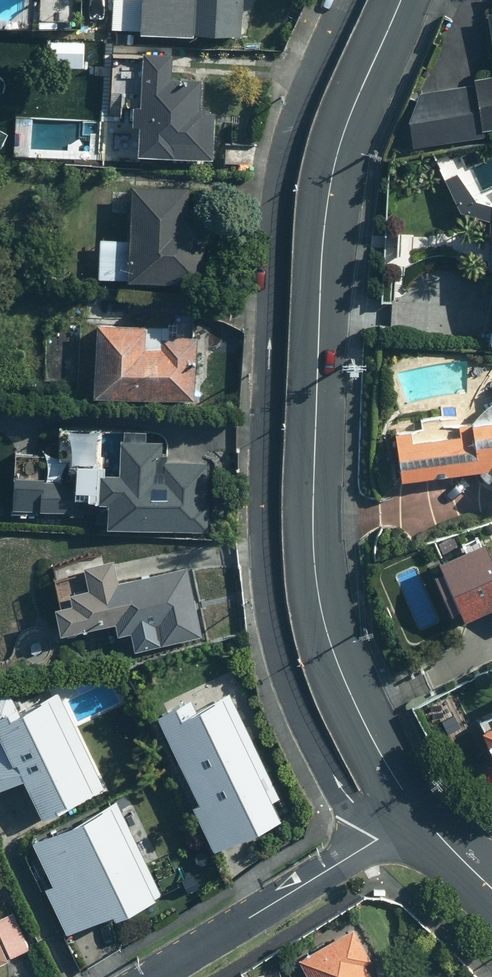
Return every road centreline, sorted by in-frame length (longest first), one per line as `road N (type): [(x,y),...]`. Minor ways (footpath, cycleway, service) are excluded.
road 1 (tertiary): [(419,816),(339,668),(316,580),(311,512),(329,195),(344,132),(401,0)]
road 2 (residential): [(154,976),(419,816)]

